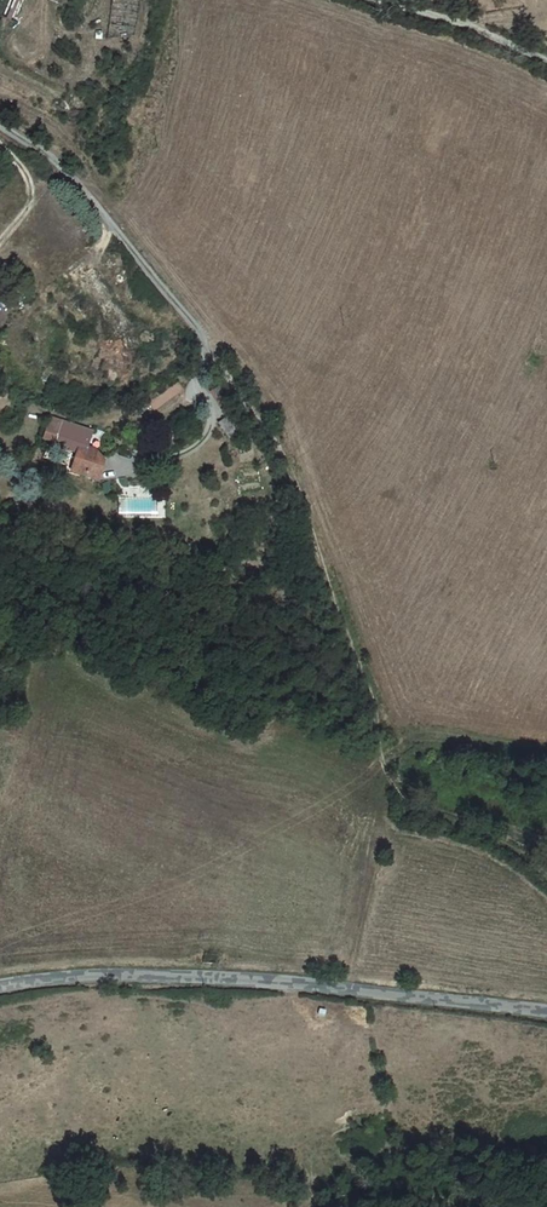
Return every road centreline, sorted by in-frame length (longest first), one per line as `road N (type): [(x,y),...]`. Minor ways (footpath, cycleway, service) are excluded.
road 1 (track): [(0,129),(49,157),(78,188),(228,369),(307,494),(371,688),(388,776),(408,801),(494,843),(546,883)]
road 2 (unclassified): [(546,1012),(179,977),(87,976),(0,987)]
road 3 (track): [(372,0),(546,68)]

